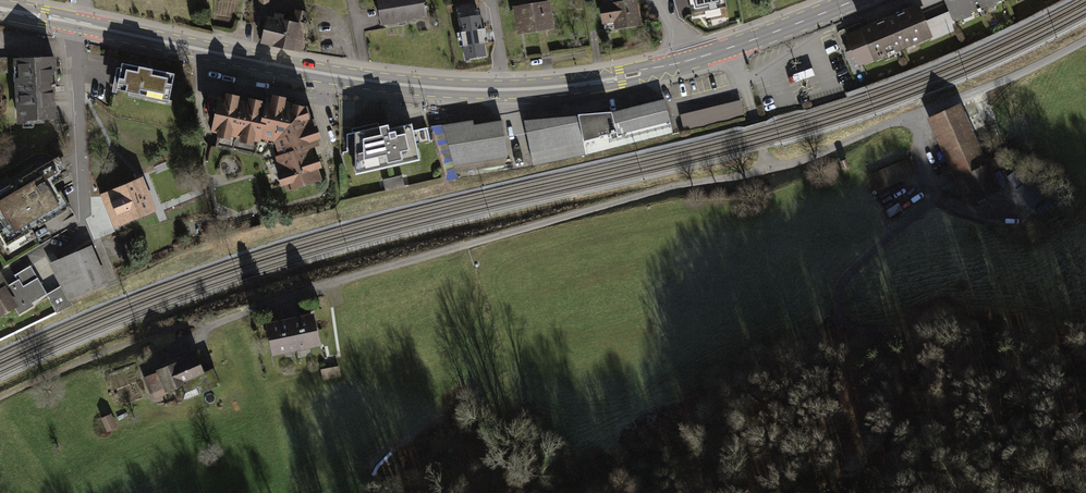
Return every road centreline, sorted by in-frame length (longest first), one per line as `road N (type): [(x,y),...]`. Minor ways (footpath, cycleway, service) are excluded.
road 1 (primary): [(0,8),(416,86),(559,86),(695,60)]
road 2 (residential): [(214,327),(673,185),(767,166)]
road 3 (residential): [(912,116),(1018,76),(1085,37)]
road 4 (residential): [(767,166),(802,161),(912,116)]
road 5 (primary): [(729,48),(853,0)]
road 6 (residential): [(729,48),(767,166)]

